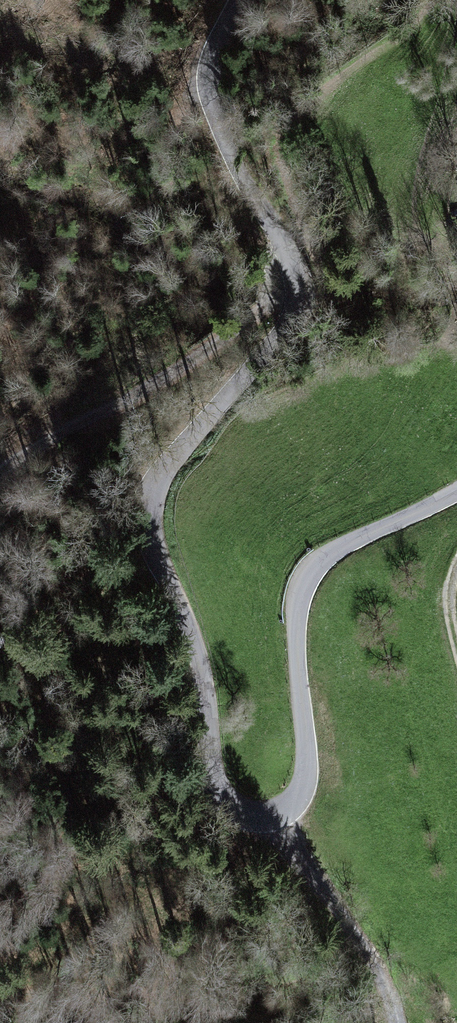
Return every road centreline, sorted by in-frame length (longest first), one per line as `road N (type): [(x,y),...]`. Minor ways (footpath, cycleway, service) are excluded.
road 1 (residential): [(456,491),(339,547),(309,572),(297,607),(303,789),(276,816),(238,812),(214,785),(196,644),(155,553),(150,512),(171,469),(292,302),(281,232),(242,186),(207,112),(203,64),(226,0)]
road 2 (track): [(292,302),(266,311),(163,381),(65,428),(0,475)]
road 3 (track): [(276,816),(395,1007),(394,1022)]

